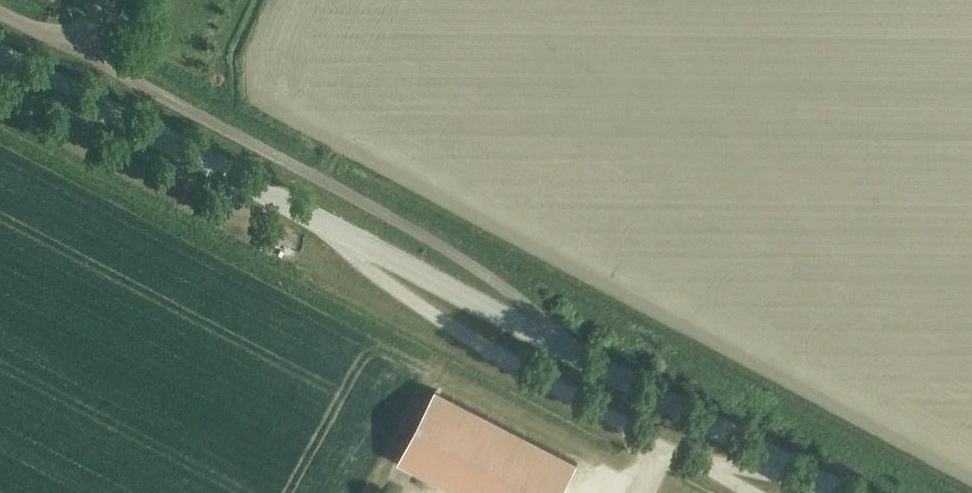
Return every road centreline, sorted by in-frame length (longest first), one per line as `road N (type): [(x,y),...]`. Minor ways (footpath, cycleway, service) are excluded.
road 1 (unclassified): [(0,11),(425,233),(548,324),(560,346)]
road 2 (unclassified): [(693,464),(416,305),(356,240)]
road 3 (unclassified): [(356,240),(0,55)]
road 4 (unclassified): [(800,471),(560,346)]
road 5 (unclassified): [(560,346),(356,240)]

